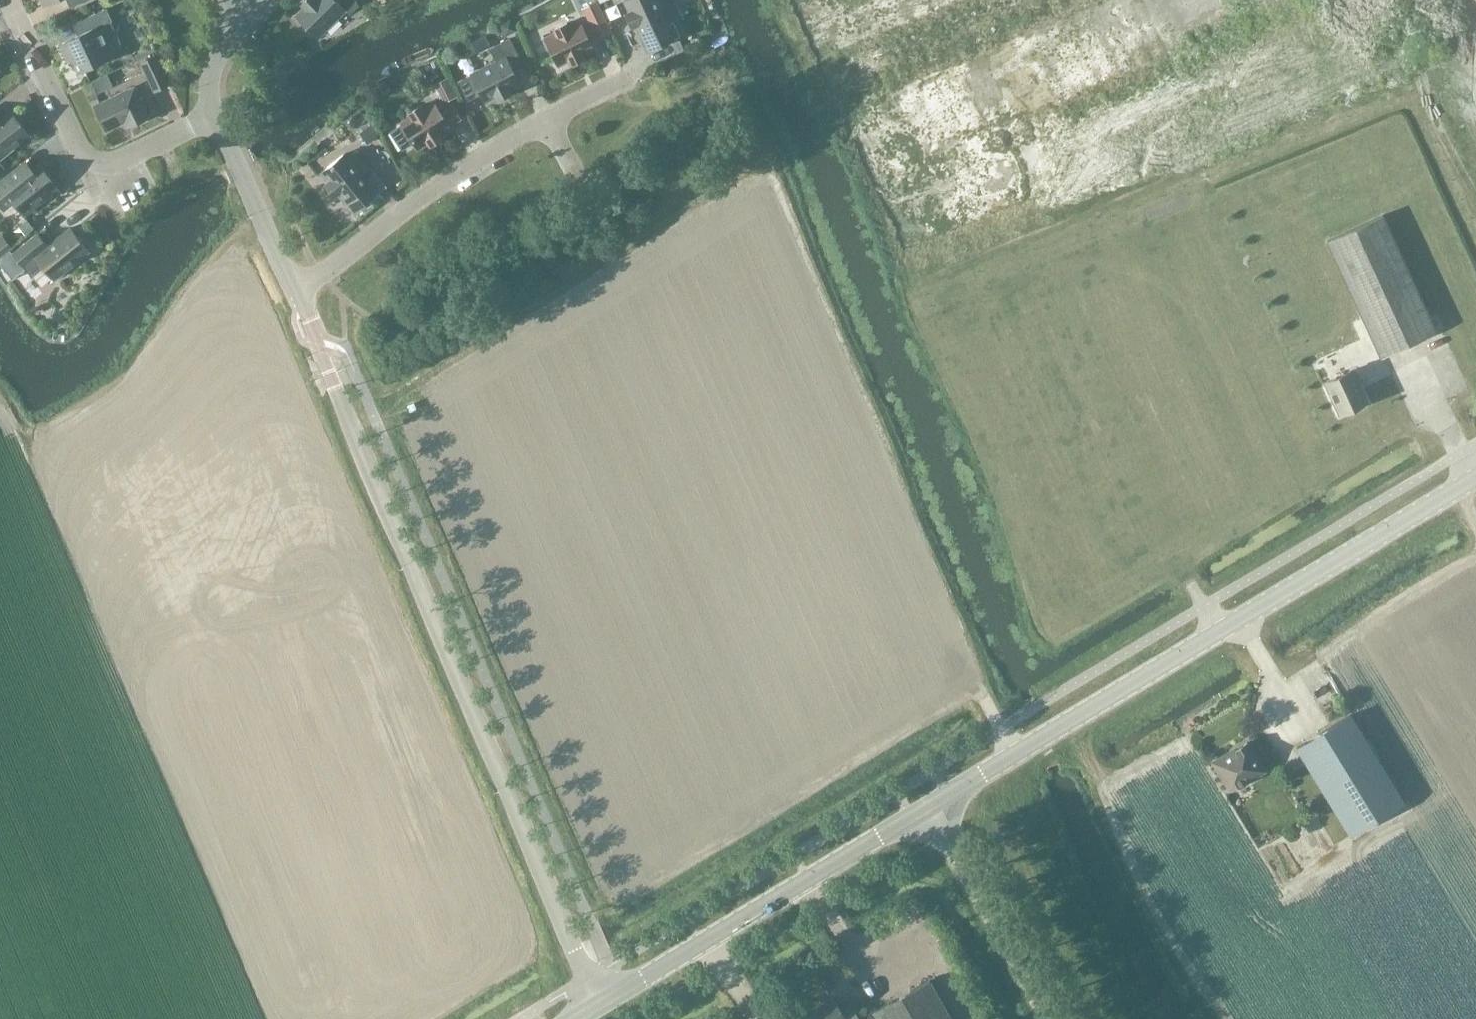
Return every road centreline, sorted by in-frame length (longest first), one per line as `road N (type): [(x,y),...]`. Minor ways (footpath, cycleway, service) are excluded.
road 1 (unclassified): [(600,1004),(293,292)]
road 2 (tertiary): [(933,811),(1475,481)]
road 3 (residential): [(293,292),(547,115),(648,75)]
road 4 (tertiary): [(600,1004),(933,811)]
road 5 (residential): [(214,113),(117,159),(87,158),(6,0)]
road 6 (unclassified): [(1050,1018),(933,811)]
road 7 (unclassified): [(293,292),(214,113)]

